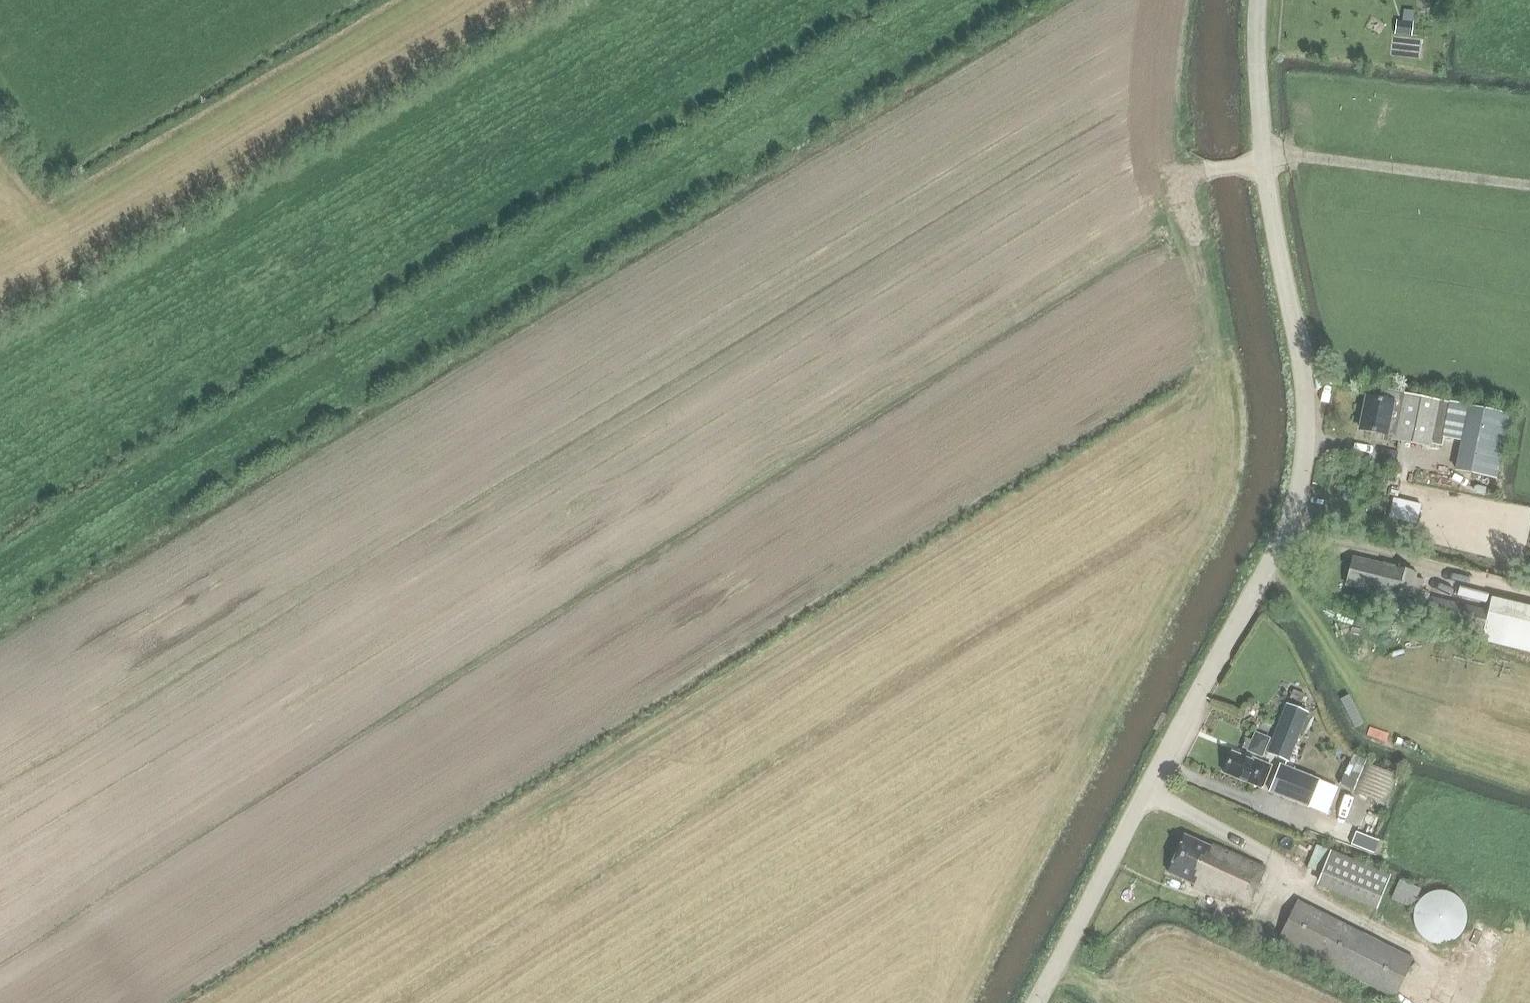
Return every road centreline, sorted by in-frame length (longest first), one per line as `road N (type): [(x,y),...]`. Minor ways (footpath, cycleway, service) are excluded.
road 1 (tertiary): [(1036,1002),(1279,544),(1300,484),(1306,409),(1263,158),(1258,0)]

